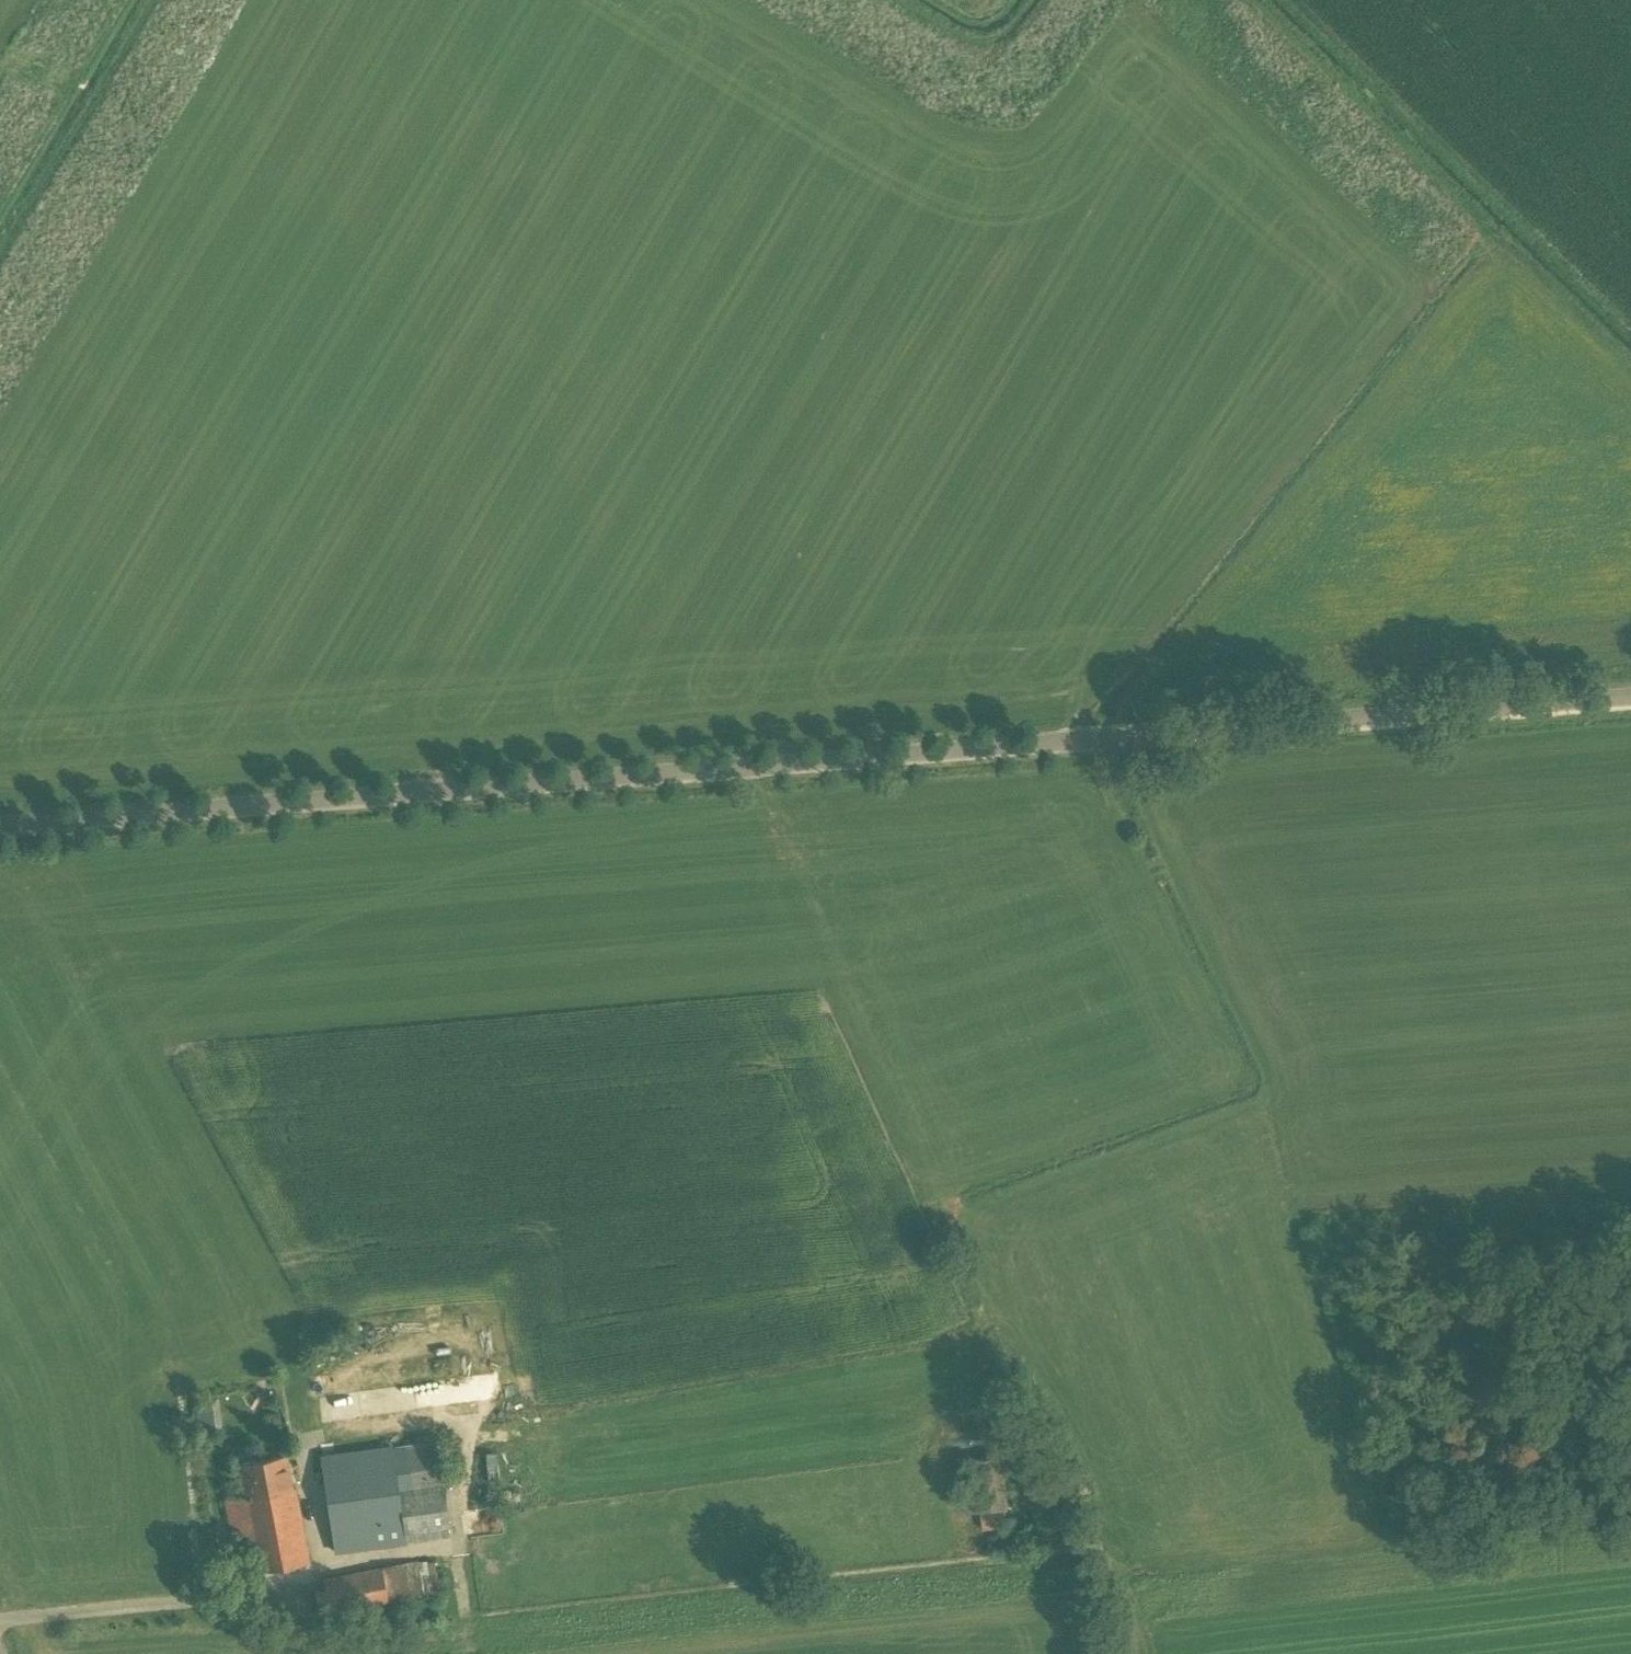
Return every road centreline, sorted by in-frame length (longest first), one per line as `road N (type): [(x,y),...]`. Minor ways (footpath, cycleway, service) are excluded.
road 1 (unclassified): [(0,829),(1630,705)]

